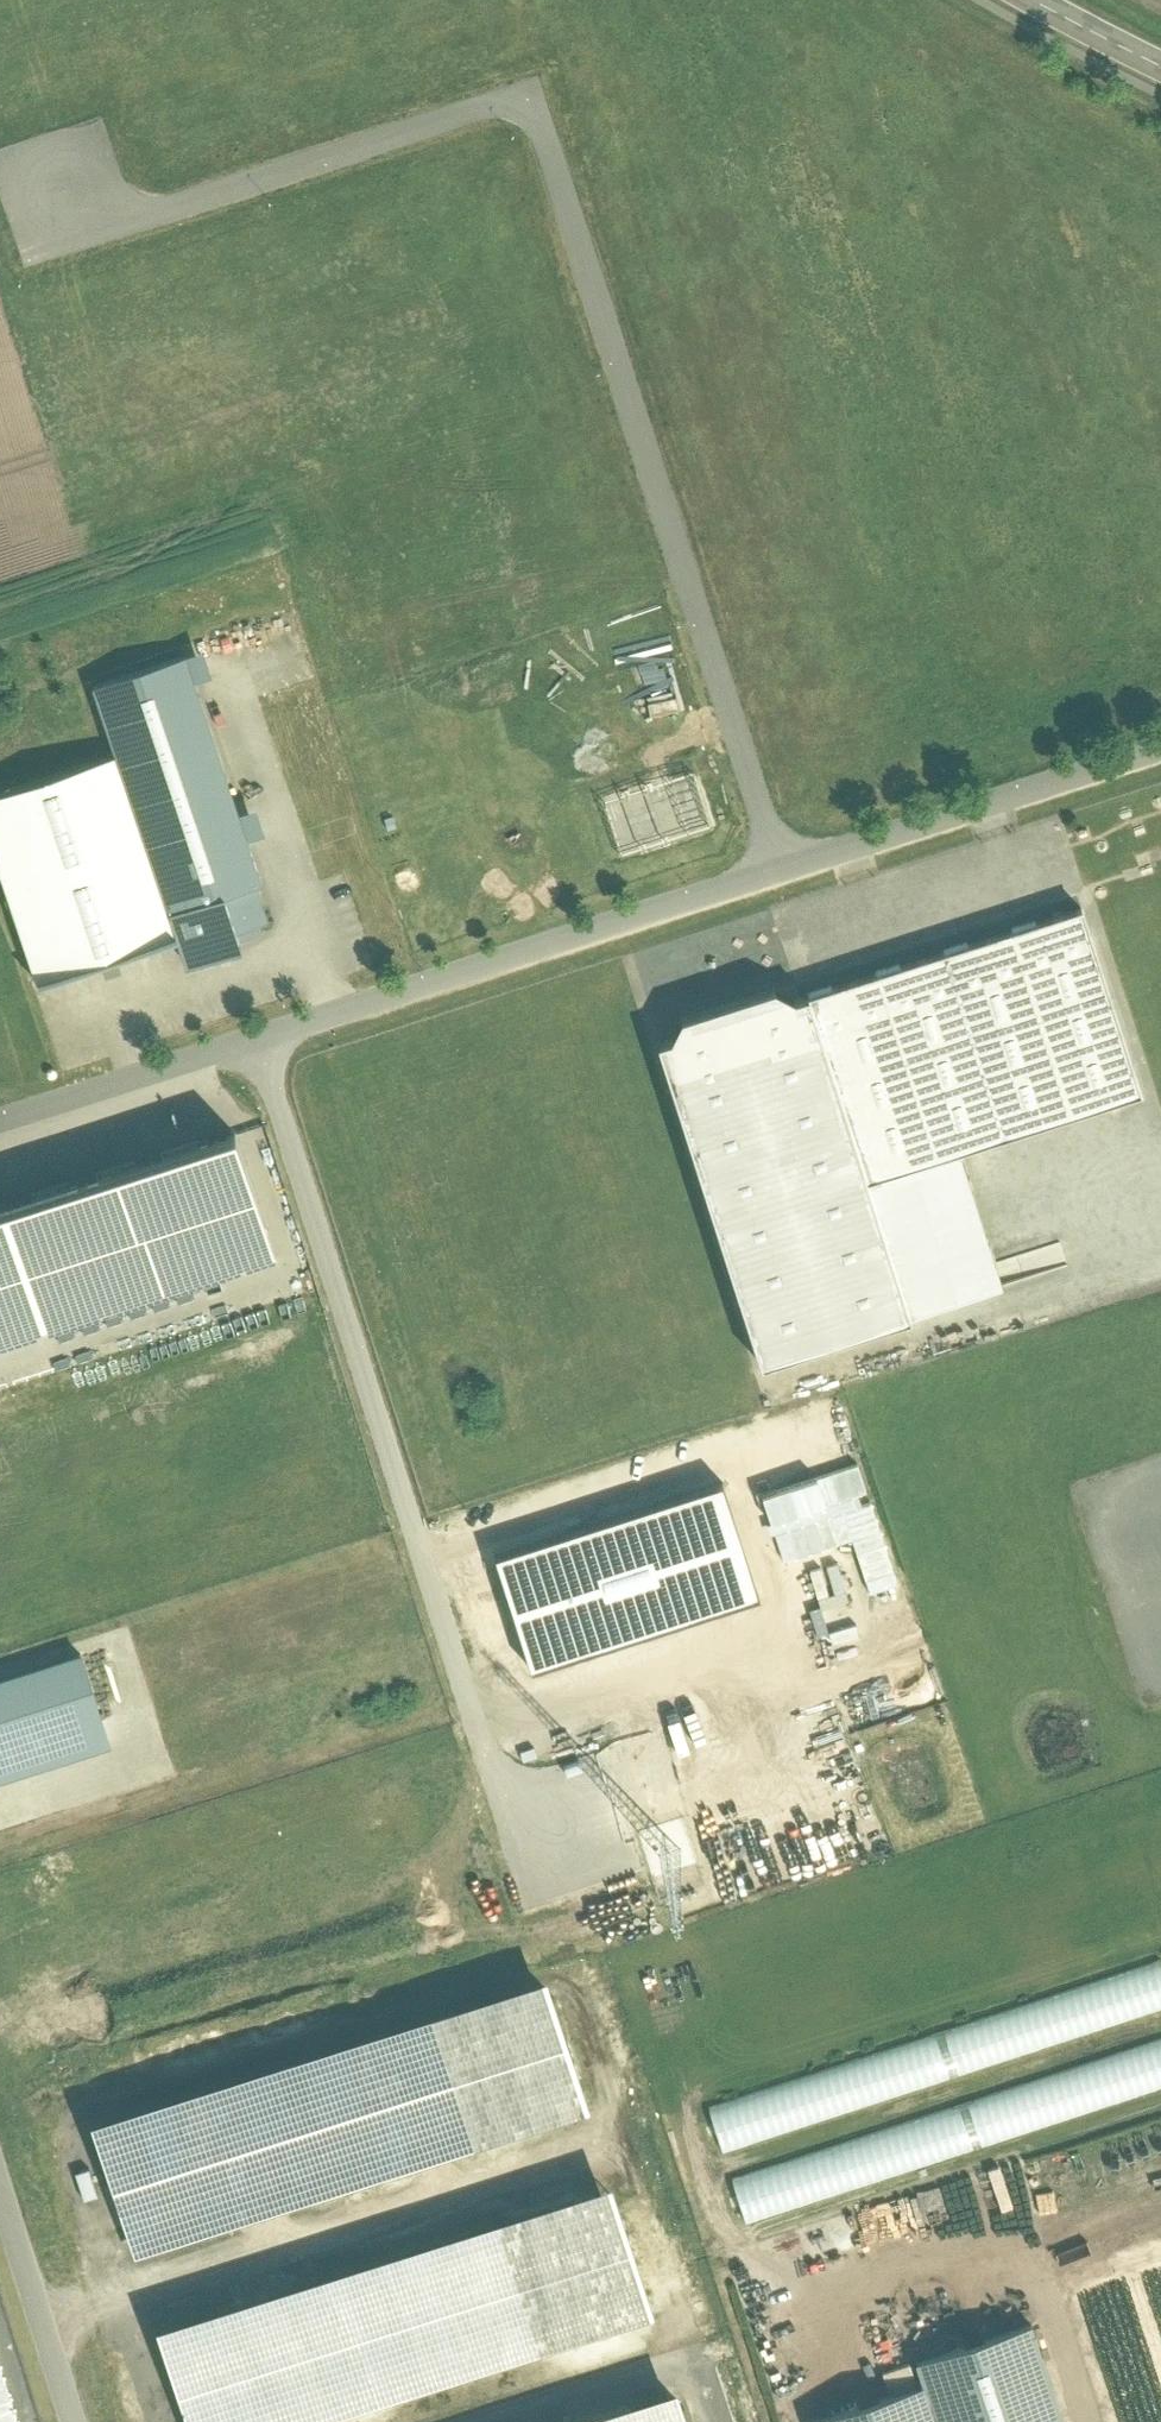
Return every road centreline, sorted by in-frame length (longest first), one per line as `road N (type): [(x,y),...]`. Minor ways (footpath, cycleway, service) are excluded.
road 1 (residential): [(1160,745),(254,1037)]
road 2 (residential): [(254,1037),(490,1766),(579,1825)]
road 3 (residential): [(0,2131),(99,2421)]
road 4 (residential): [(254,1037),(0,1119)]
road 5 (secondary): [(1160,55),(1053,0)]

